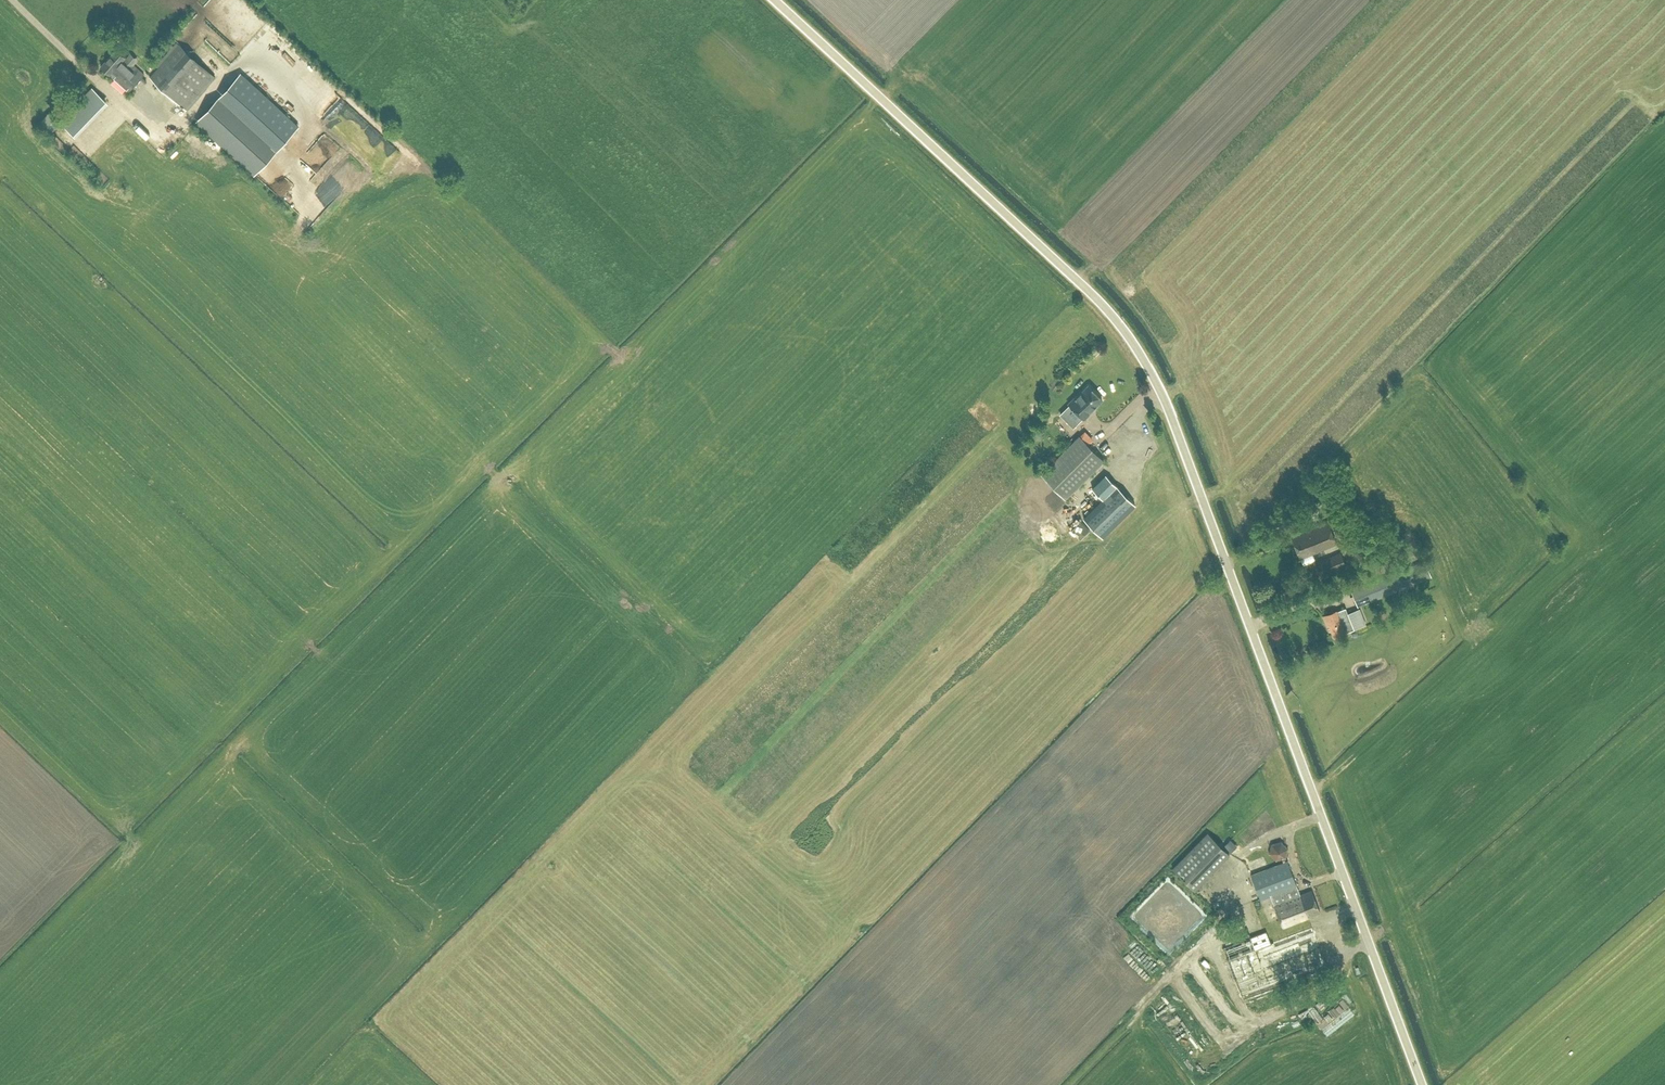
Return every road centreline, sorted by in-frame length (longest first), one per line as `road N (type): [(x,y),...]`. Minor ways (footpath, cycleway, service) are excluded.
road 1 (unclassified): [(1425,1084),(1180,427),(1146,357),(1104,300),(778,0)]

